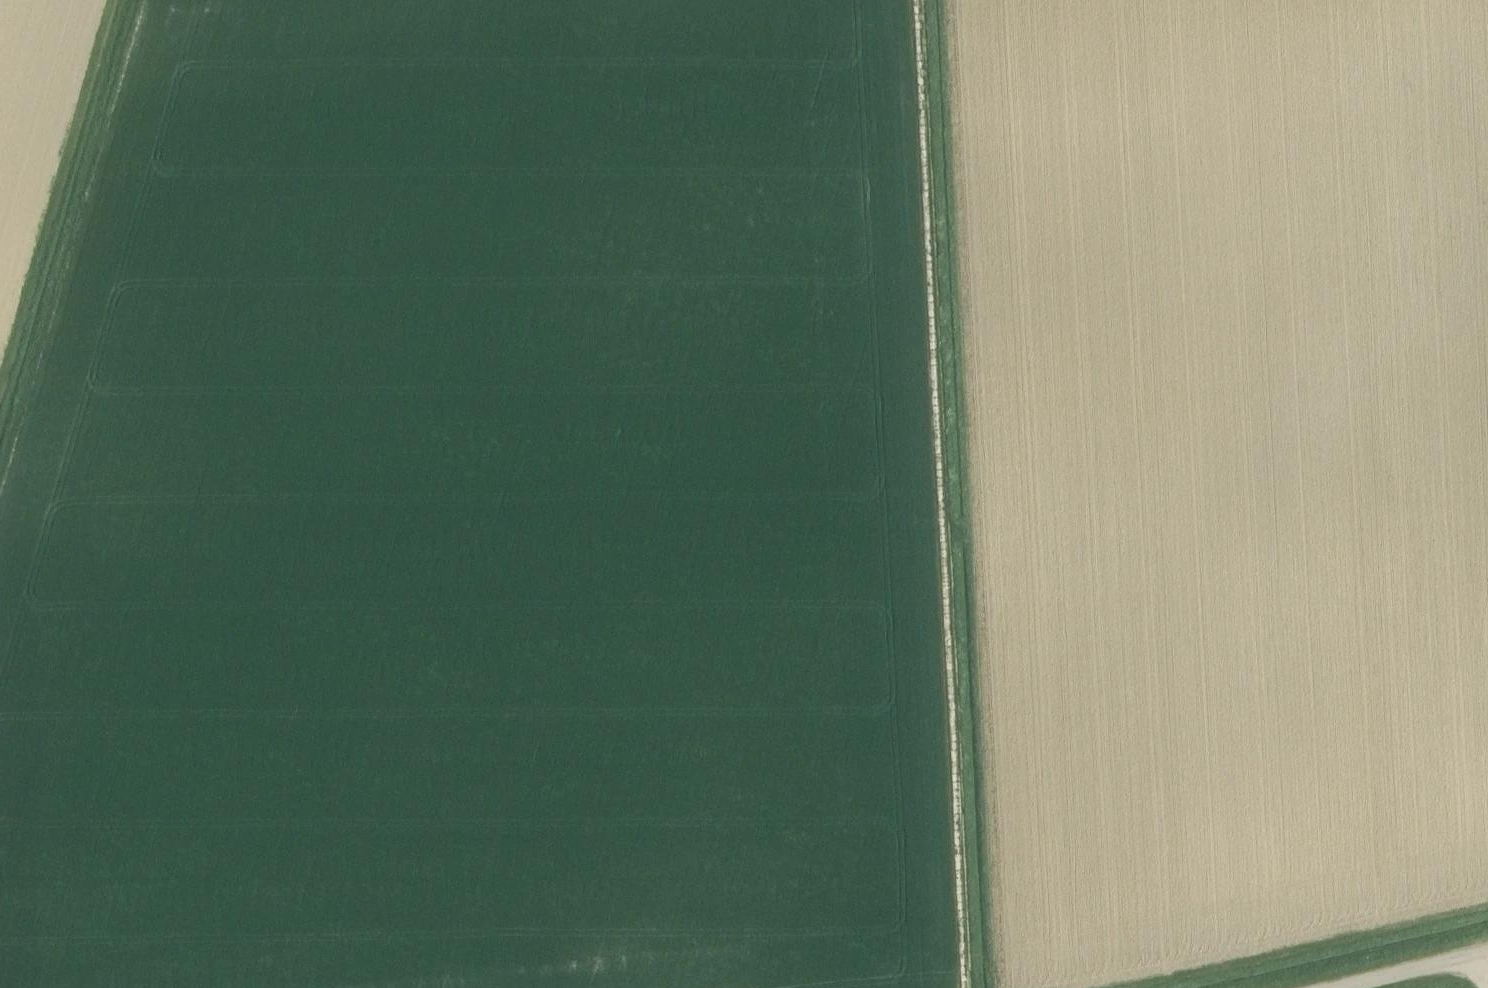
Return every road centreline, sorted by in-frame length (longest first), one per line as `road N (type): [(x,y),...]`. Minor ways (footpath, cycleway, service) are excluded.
road 1 (track): [(971,987),(921,0)]
road 2 (unclassified): [(1356,987),(1485,958)]

